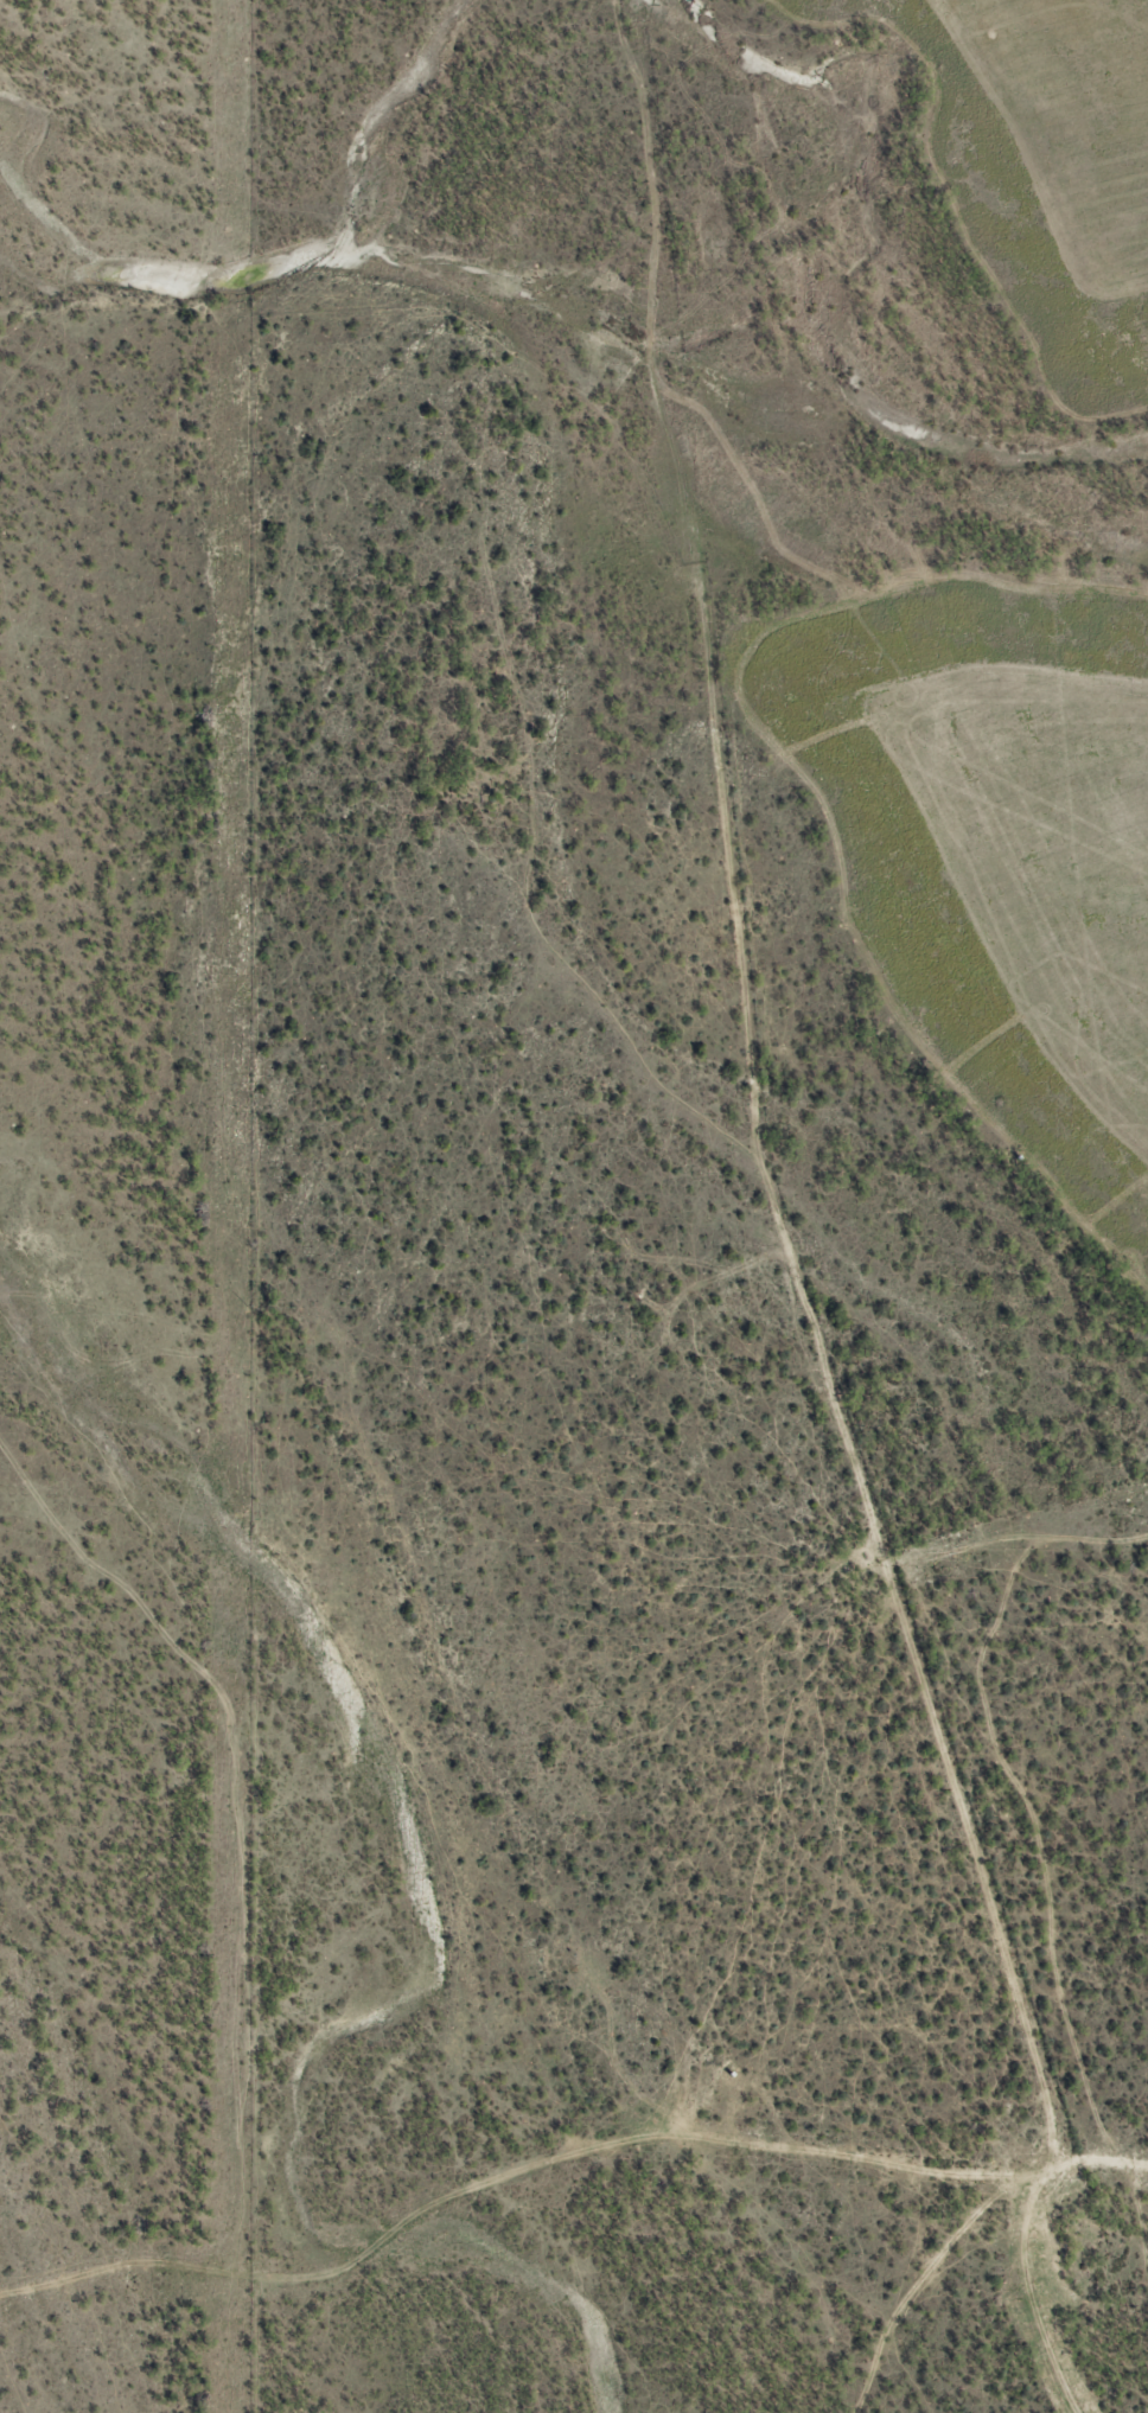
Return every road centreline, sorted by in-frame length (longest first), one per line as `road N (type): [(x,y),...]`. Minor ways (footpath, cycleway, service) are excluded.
road 1 (residential): [(1147,2176),(965,2191),(777,2120),(670,2114),(487,2168),(369,2227),(215,2388),(103,2412),(0,2398)]
road 2 (residential): [(1042,2412),(1001,2347),(965,2191)]

